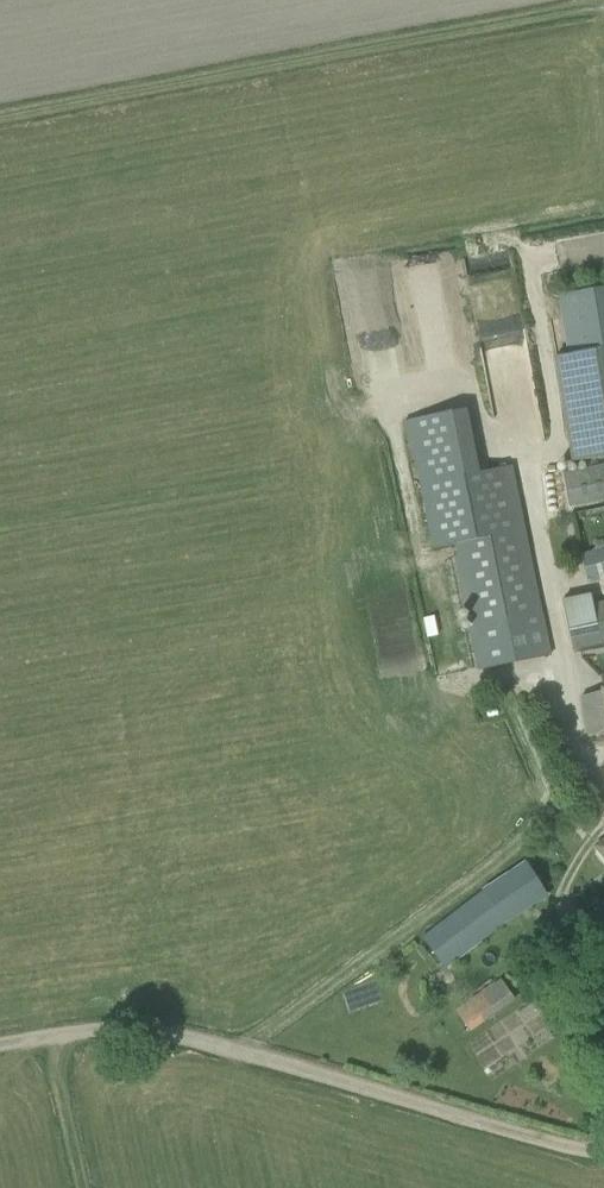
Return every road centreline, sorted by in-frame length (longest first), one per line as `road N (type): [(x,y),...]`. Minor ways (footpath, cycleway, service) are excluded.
road 1 (track): [(603,1148),(556,1146),(137,1035),(0,1047)]
road 2 (track): [(0,124),(603,13)]
road 3 (track): [(28,1043),(60,1187)]

